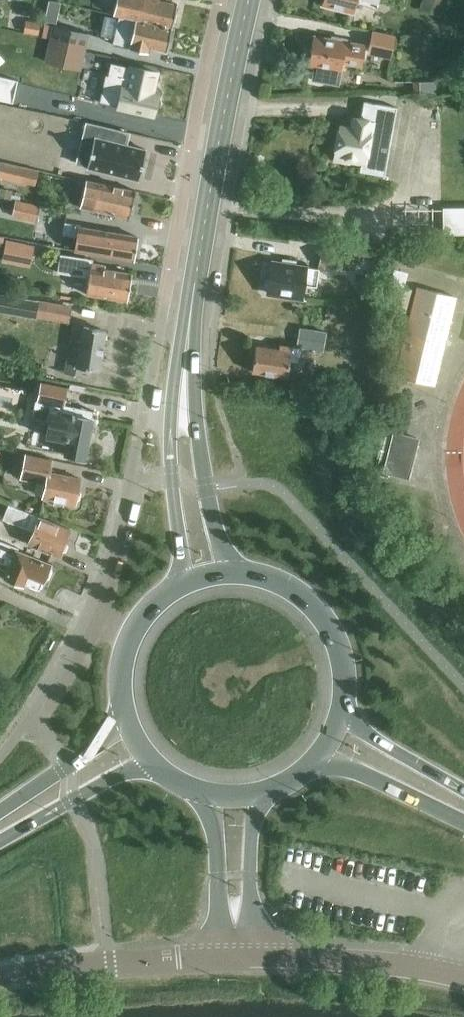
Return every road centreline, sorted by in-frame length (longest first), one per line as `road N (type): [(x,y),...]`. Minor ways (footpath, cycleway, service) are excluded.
road 1 (secondary): [(245,0),(191,296),(183,393),(207,575)]
road 2 (primary): [(330,734),(342,680),(317,613),(259,576),(207,575)]
road 3 (residential): [(0,983),(110,964),(235,958)]
road 4 (tertiary): [(463,974),(362,957),(235,958)]
road 5 (primary): [(207,575),(149,608),(132,633),(120,678),(136,742)]
road 6 (tertiary): [(235,958),(230,794)]
road 7 (primary): [(0,823),(136,742)]
road 8 (primary): [(463,804),(330,734)]
road 9 (primary): [(230,794),(278,784),(330,734)]

